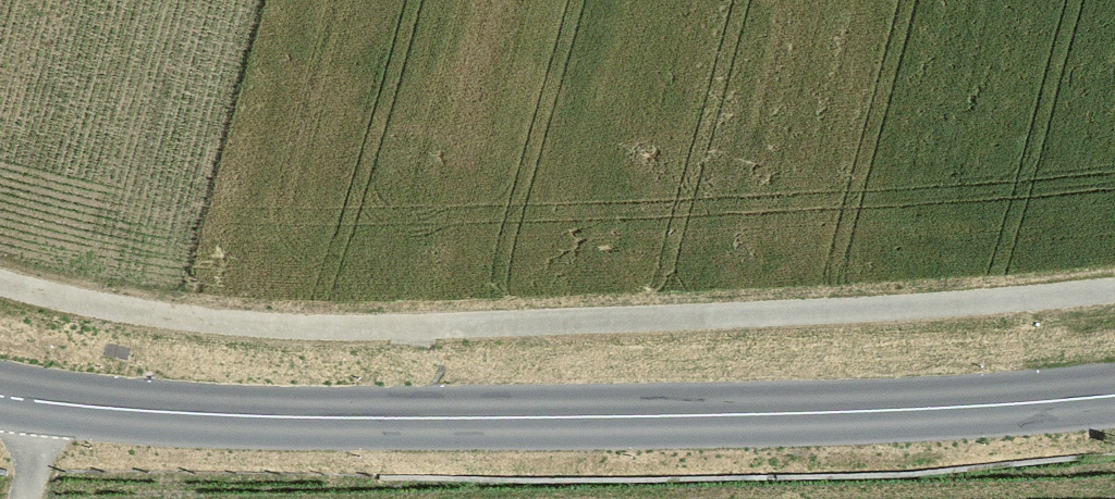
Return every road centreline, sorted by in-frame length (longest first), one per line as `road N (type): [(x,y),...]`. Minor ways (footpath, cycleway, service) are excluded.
road 1 (track): [(0,281),(108,310),(200,322),(418,327),(971,301),(1114,286)]
road 2 (secondary): [(1114,401),(1004,414),(352,425),(0,402)]

